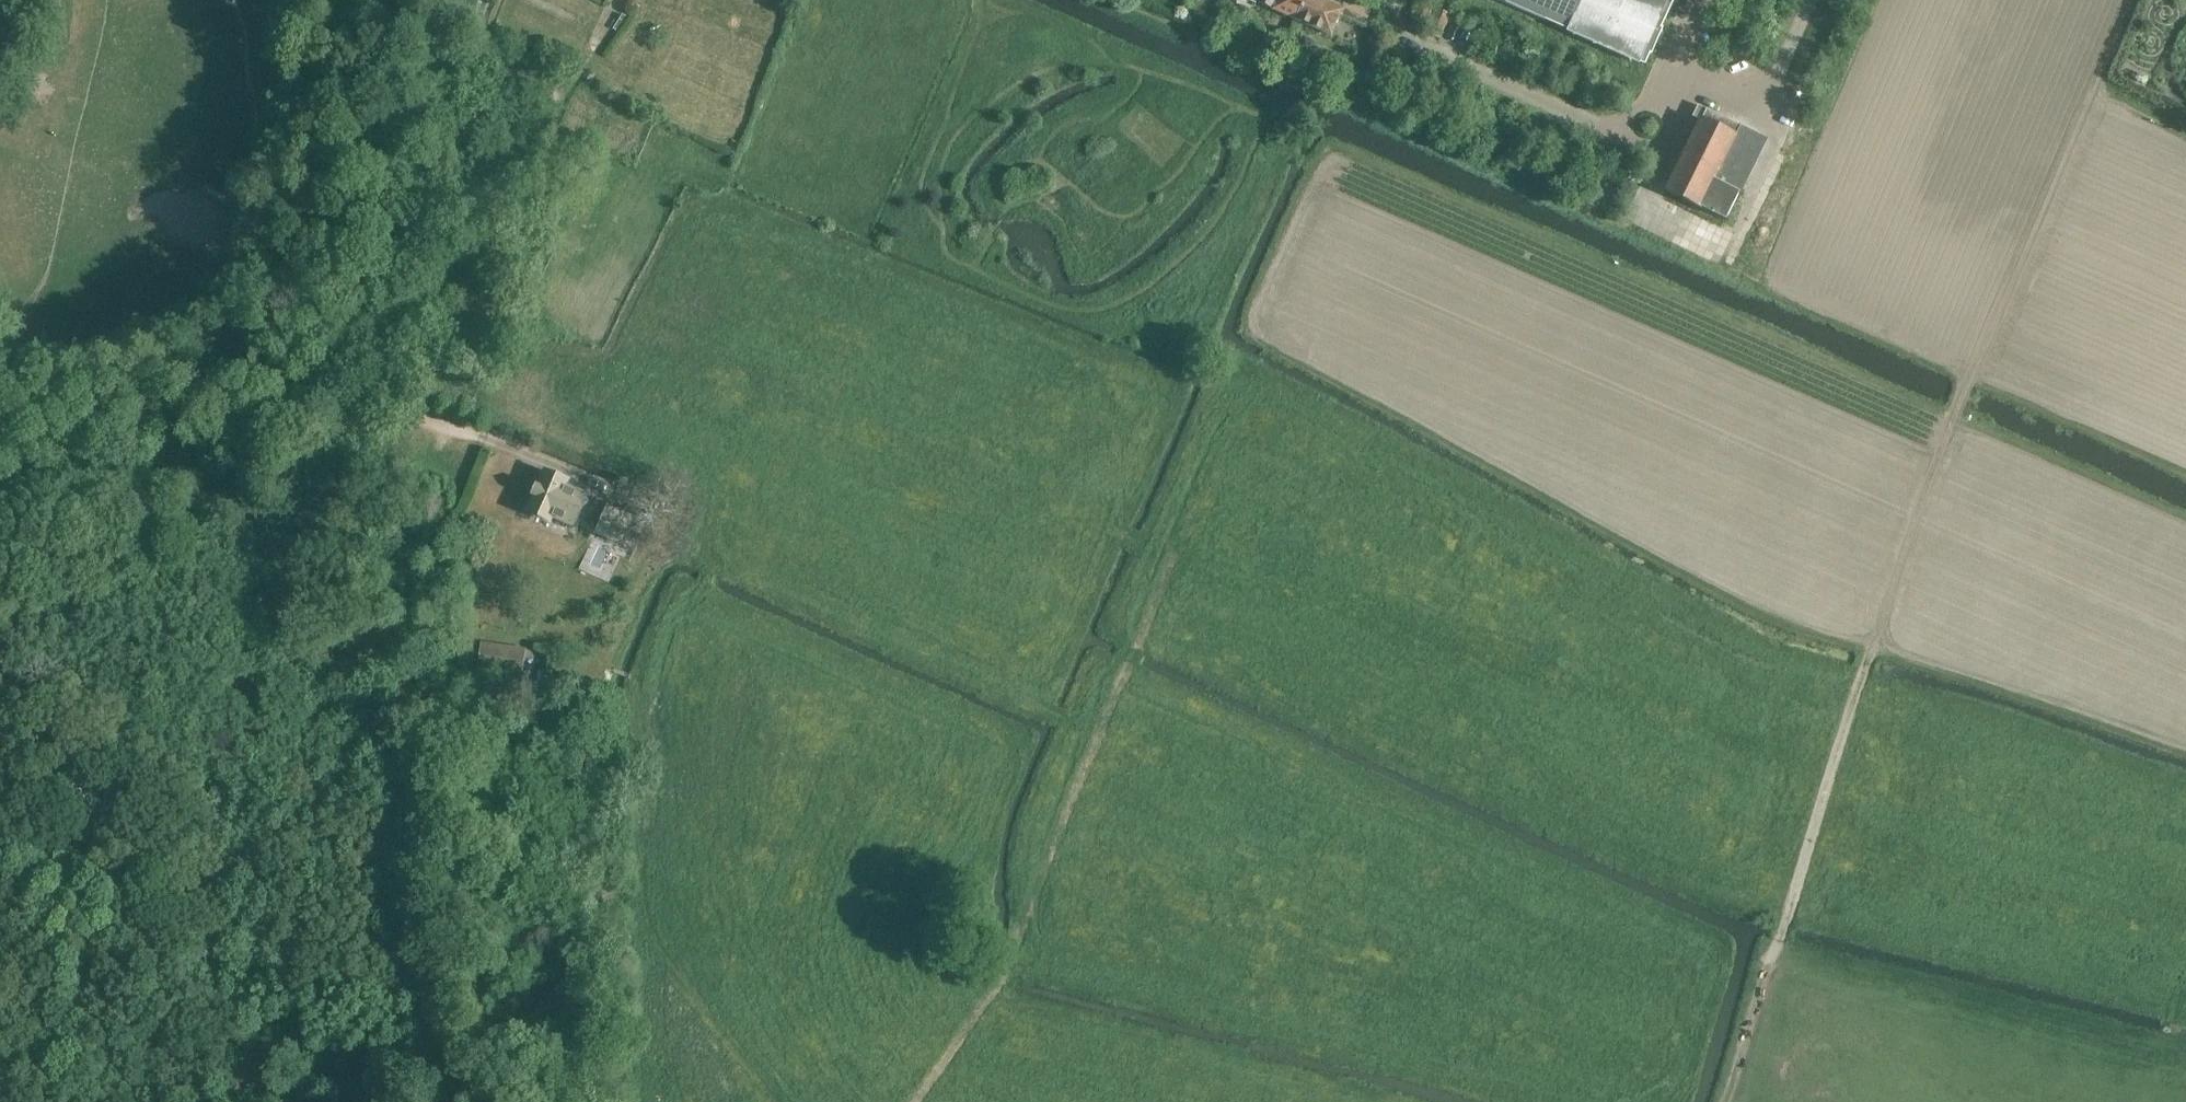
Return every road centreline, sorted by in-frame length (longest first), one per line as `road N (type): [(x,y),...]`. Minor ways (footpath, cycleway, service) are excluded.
road 1 (track): [(916,1101),(1000,989),(1135,649),(1154,628),(1210,602),(1271,603),(1759,785),(1827,782)]
road 2 (track): [(1721,1101),(1952,421),(2128,0)]
road 3 (track): [(0,540),(151,528),(270,475),(353,422),(375,397),(427,291),(541,143),(542,84),(508,75),(500,104)]

